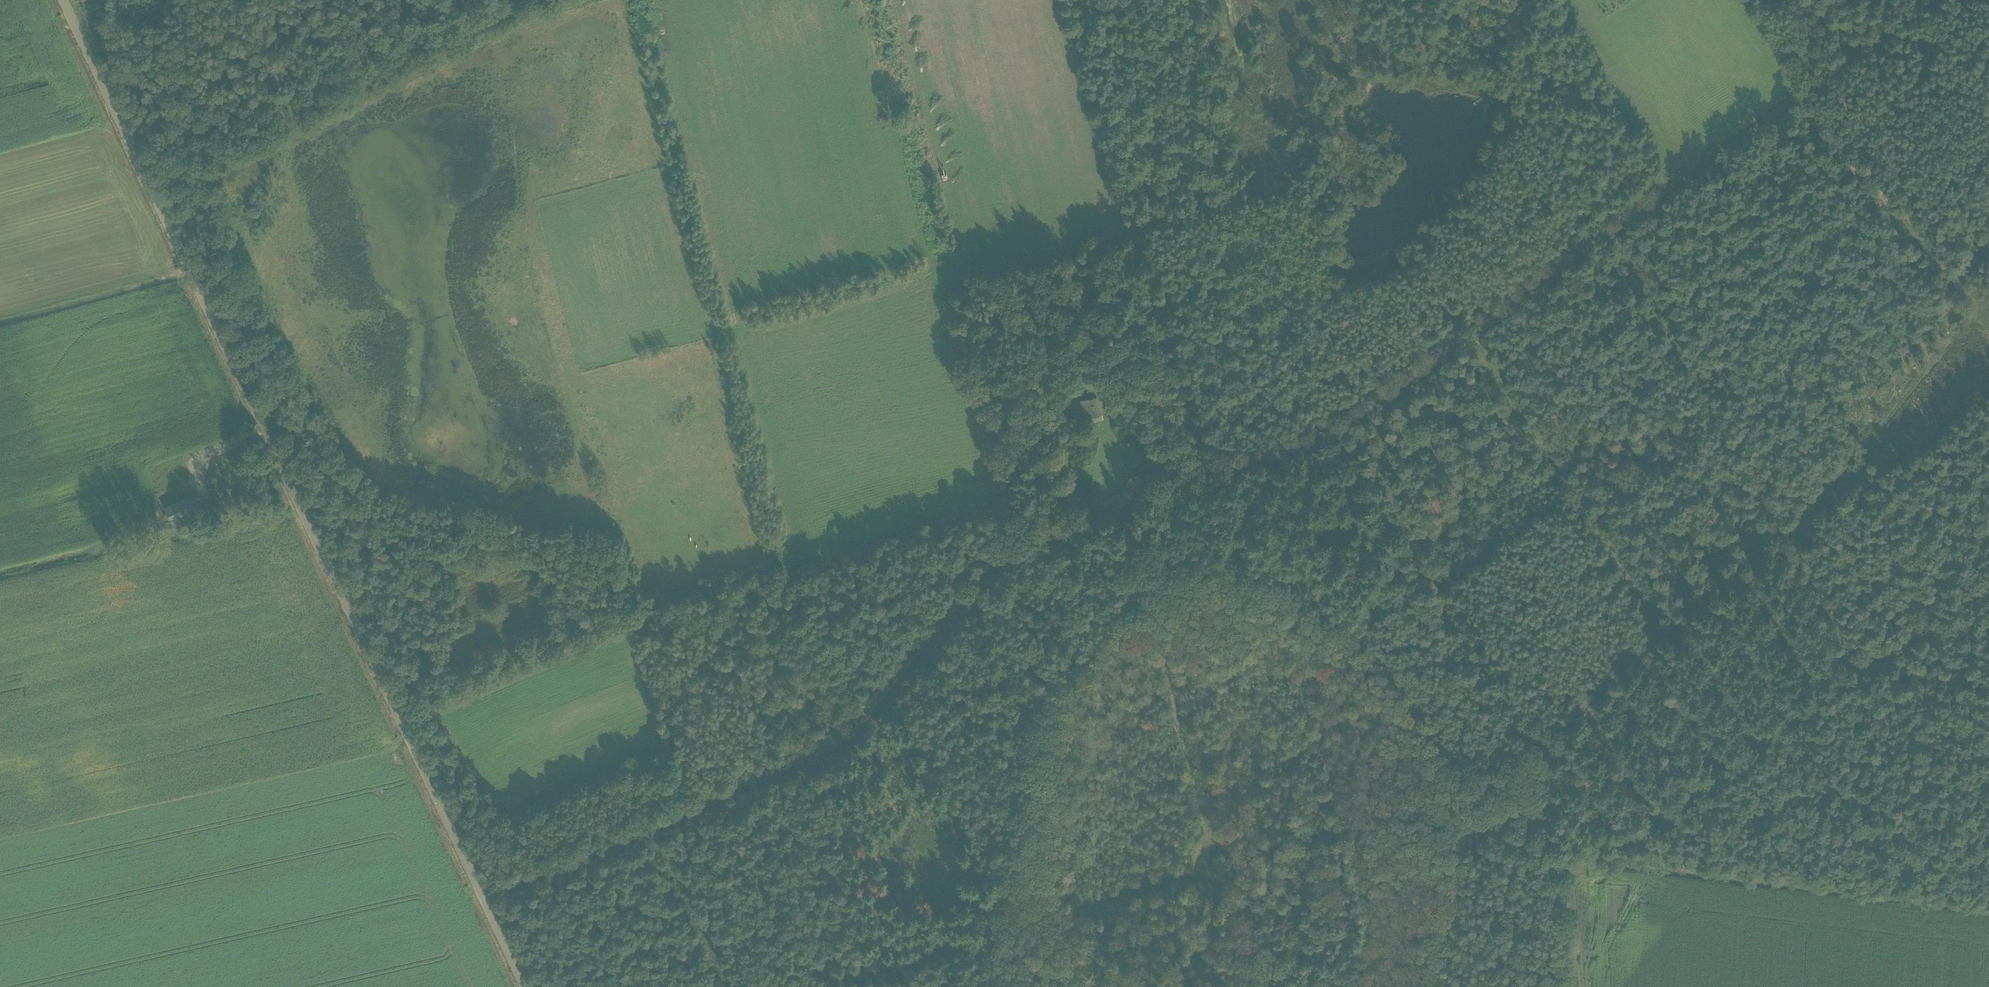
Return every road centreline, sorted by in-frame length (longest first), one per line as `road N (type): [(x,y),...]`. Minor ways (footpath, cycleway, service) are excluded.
road 1 (track): [(1931,0),(1330,429),(1204,463),(994,553),(849,736),(481,895)]
road 2 (unclassified): [(525,986),(63,0)]
road 3 (track): [(1988,303),(1783,533),(1661,626),(1534,766),(1459,787),(1447,913),(1425,986)]
road 4 (track): [(1488,111),(1527,103),(1610,231),(1855,657),(1876,667),(1988,681)]
road 5 (track): [(986,910),(1013,837),(1024,753),(1044,704),(1147,578),(1177,564),(1234,566),(1332,606),(1374,642),(1412,695),(1459,787)]
road 6 (track): [(1571,986),(1548,766),(1330,429)]
road 7 (track): [(1557,845),(1613,848),(1988,574)]
road 8 (track): [(1065,0),(1204,463)]
road 9 (track): [(868,714),(986,910),(982,925),(799,986)]
road 10 (track): [(1472,327),(1546,456),(1661,626)]
road 11 (track): [(1988,326),(1798,97)]
road 12 (track): [(1131,219),(1045,246),(1088,382)]
road 13 (track): [(0,322),(190,272)]
road 14 (track): [(1000,986),(982,925),(992,986)]

